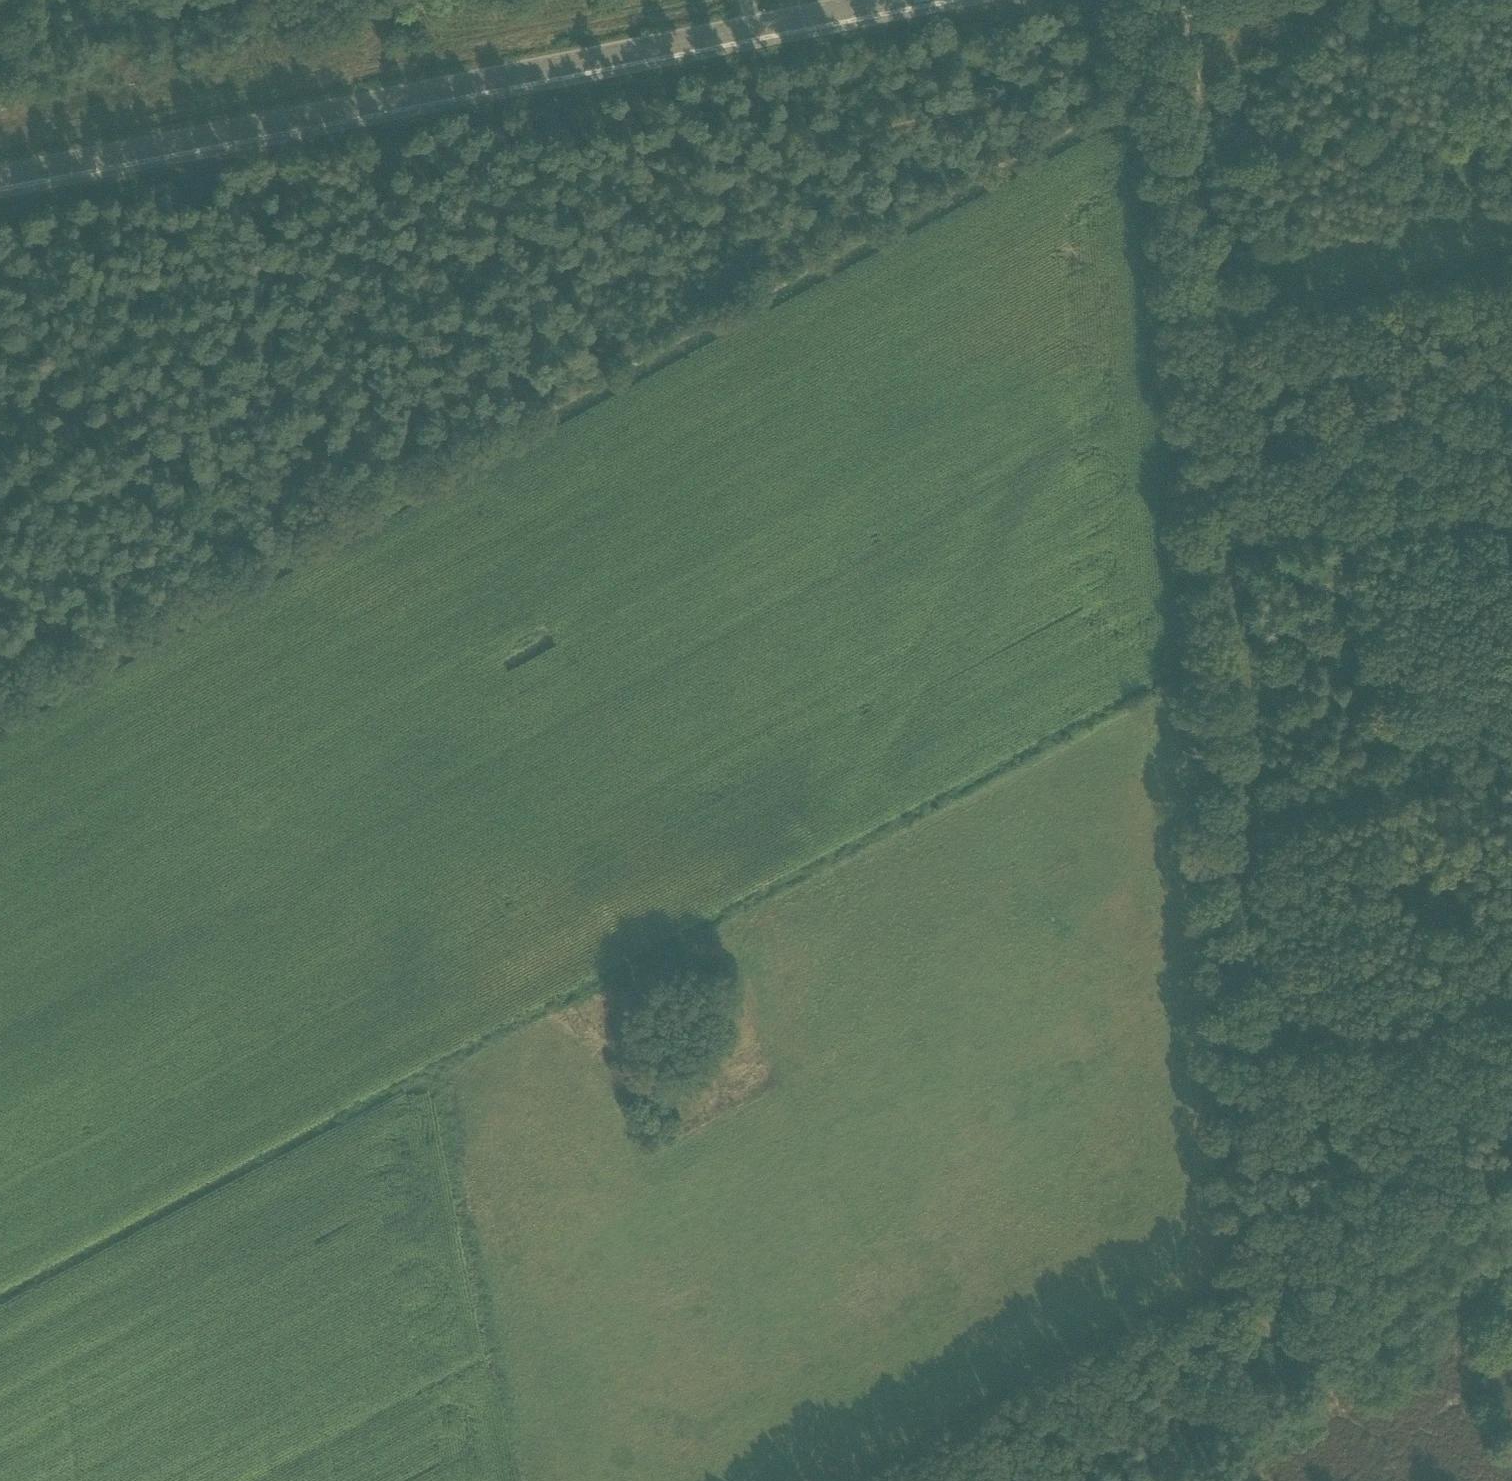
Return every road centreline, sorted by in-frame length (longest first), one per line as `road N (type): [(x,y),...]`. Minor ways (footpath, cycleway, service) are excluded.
road 1 (track): [(1197,314),(1243,819),(1270,1291),(1201,1405),(1111,1480)]
road 2 (tertiary): [(0,177),(894,0)]
road 3 (track): [(1511,513),(1214,559)]
road 4 (track): [(1243,819),(1511,774)]
road 5 (track): [(1185,50),(1197,314)]

